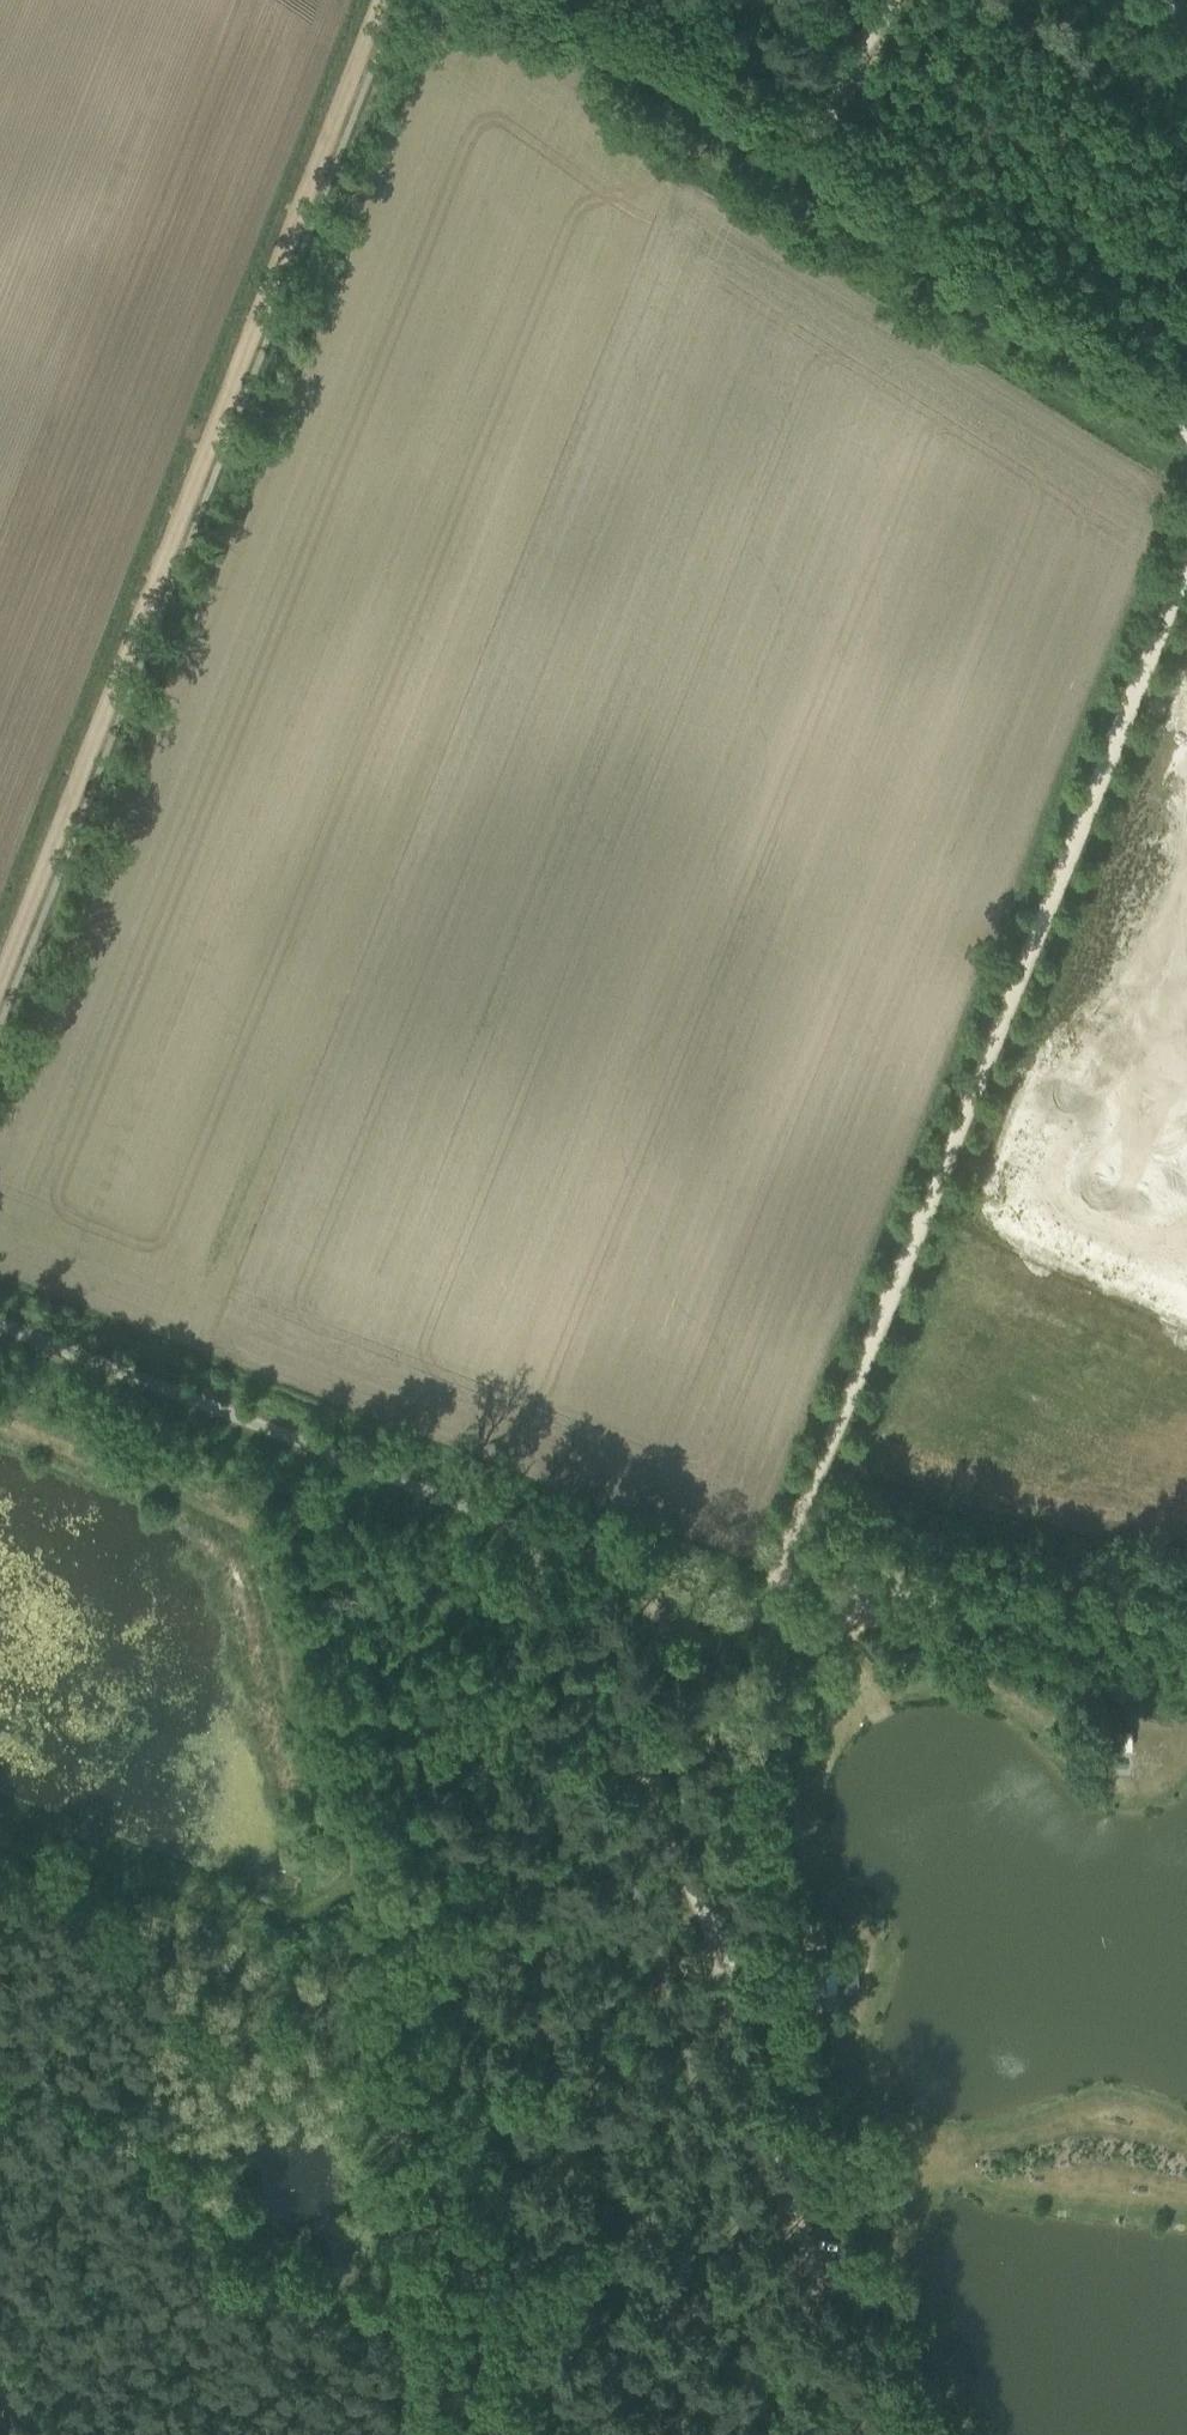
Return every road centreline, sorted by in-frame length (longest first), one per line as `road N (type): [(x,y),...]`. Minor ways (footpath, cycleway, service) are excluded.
road 1 (track): [(1186,552),(759,1610),(535,1539)]
road 2 (track): [(378,0),(0,972)]
road 3 (track): [(1186,419),(827,174),(796,133)]
road 4 (track): [(892,0),(814,122),(781,136),(756,130),(566,0)]

